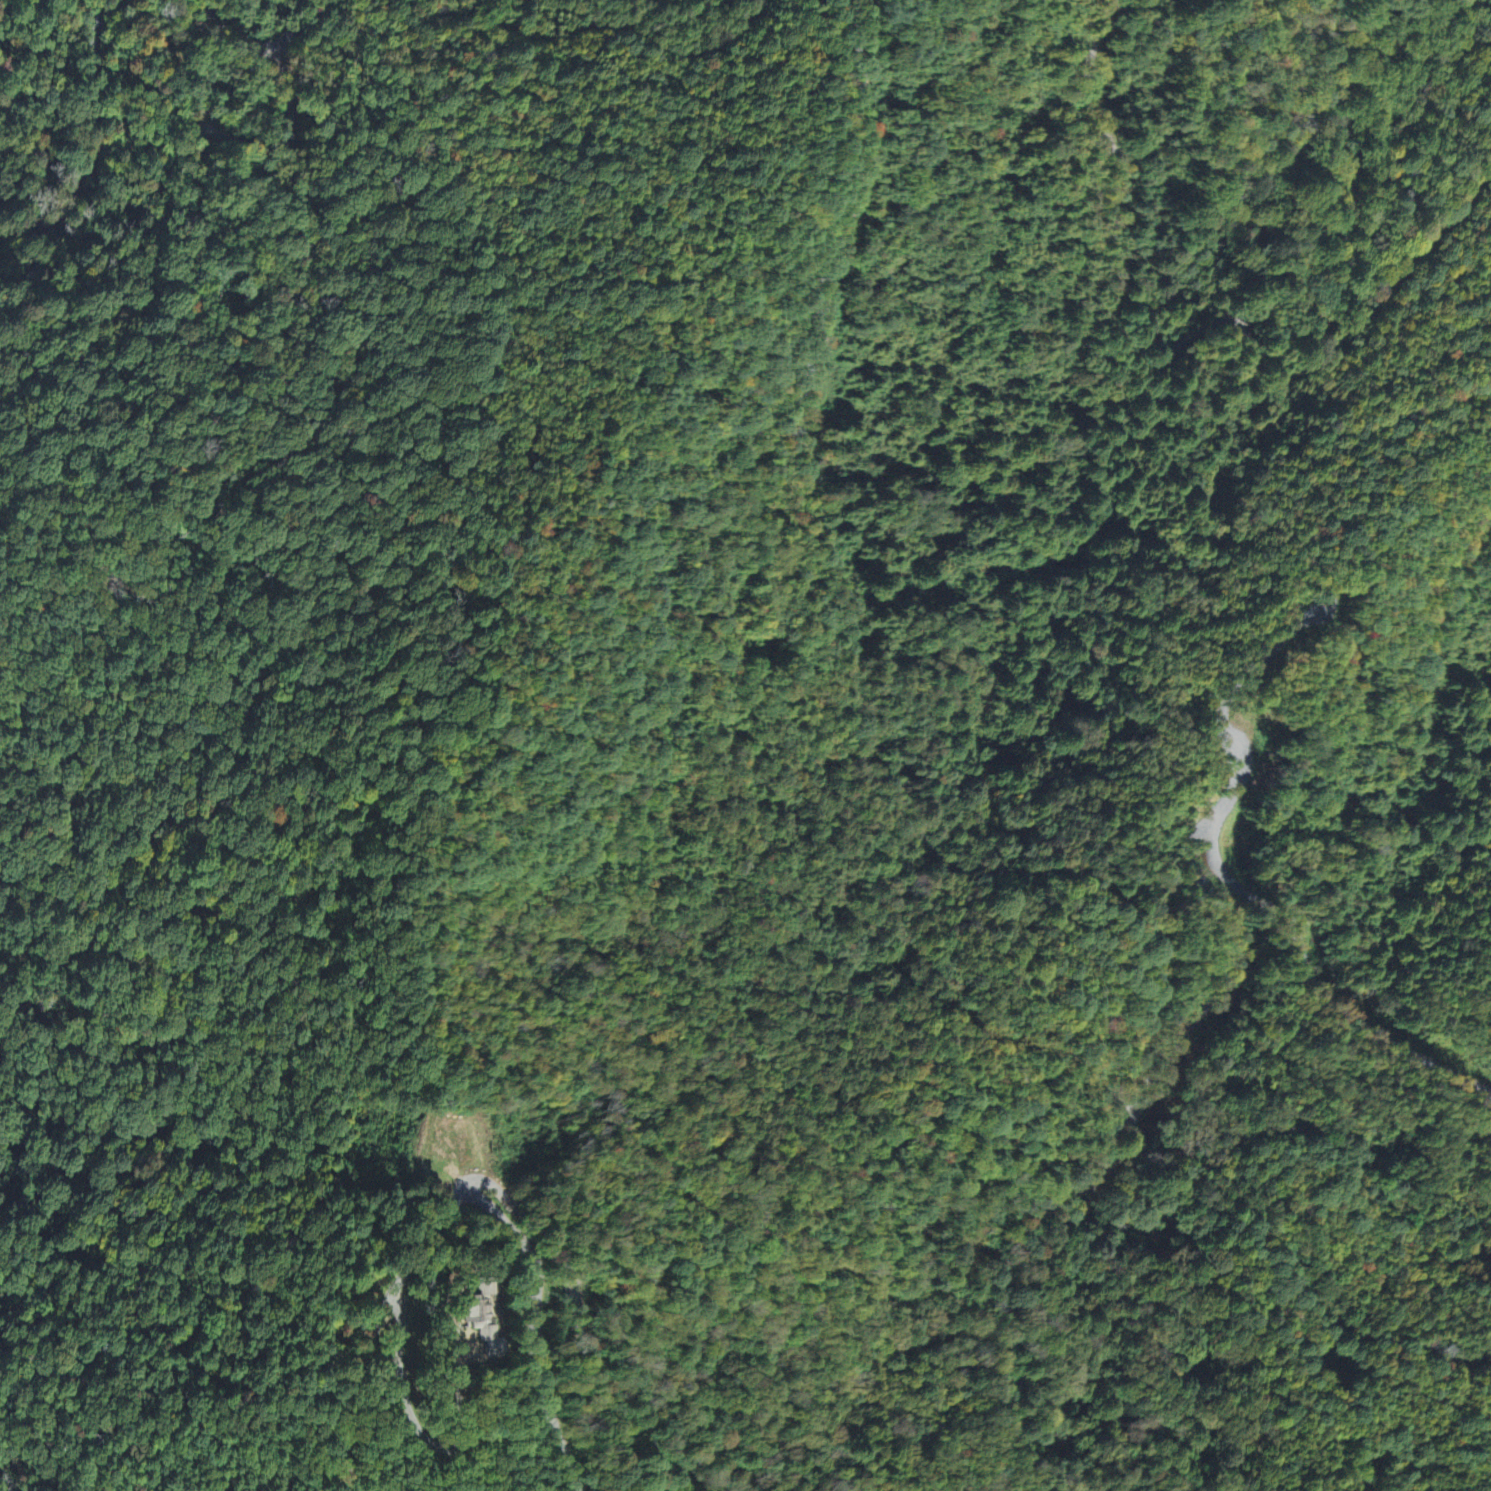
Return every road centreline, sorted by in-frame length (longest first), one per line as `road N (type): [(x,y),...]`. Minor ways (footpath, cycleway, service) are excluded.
road 1 (residential): [(861,0),(855,190),(803,402),(798,475),(829,586),(851,749),(888,797),(916,858),(931,869),(969,878),(1066,876),(1096,890),(1140,934),(1152,985),(1118,1099),(1124,1142),(1180,1160),(1263,1134),(1297,1137),(1326,1153),(1430,1260),(1490,1256)]
road 2 (residential): [(1490,164),(1334,348),(1299,372),(1266,376),(1240,320),(1201,331),(1161,358),(1126,354),(1113,339),(1108,312),(1122,150),(1090,94),(1102,47),(1101,0)]
road 3 (residential): [(690,1490),(601,1402),(564,1259),(480,1176),(448,1204),(369,1342),(351,1390),(344,1490)]
road 4 (residential): [(396,0),(529,36),(602,26),(680,52),(717,44),(763,0)]
road 5 (residential): [(461,1186),(493,1209),(531,1261),(542,1382),(579,1490)]
road 6 (residential): [(0,240),(45,222),(93,171),(93,55),(112,0)]
road 7 (residential): [(199,0),(261,44),(290,38),(326,0)]

